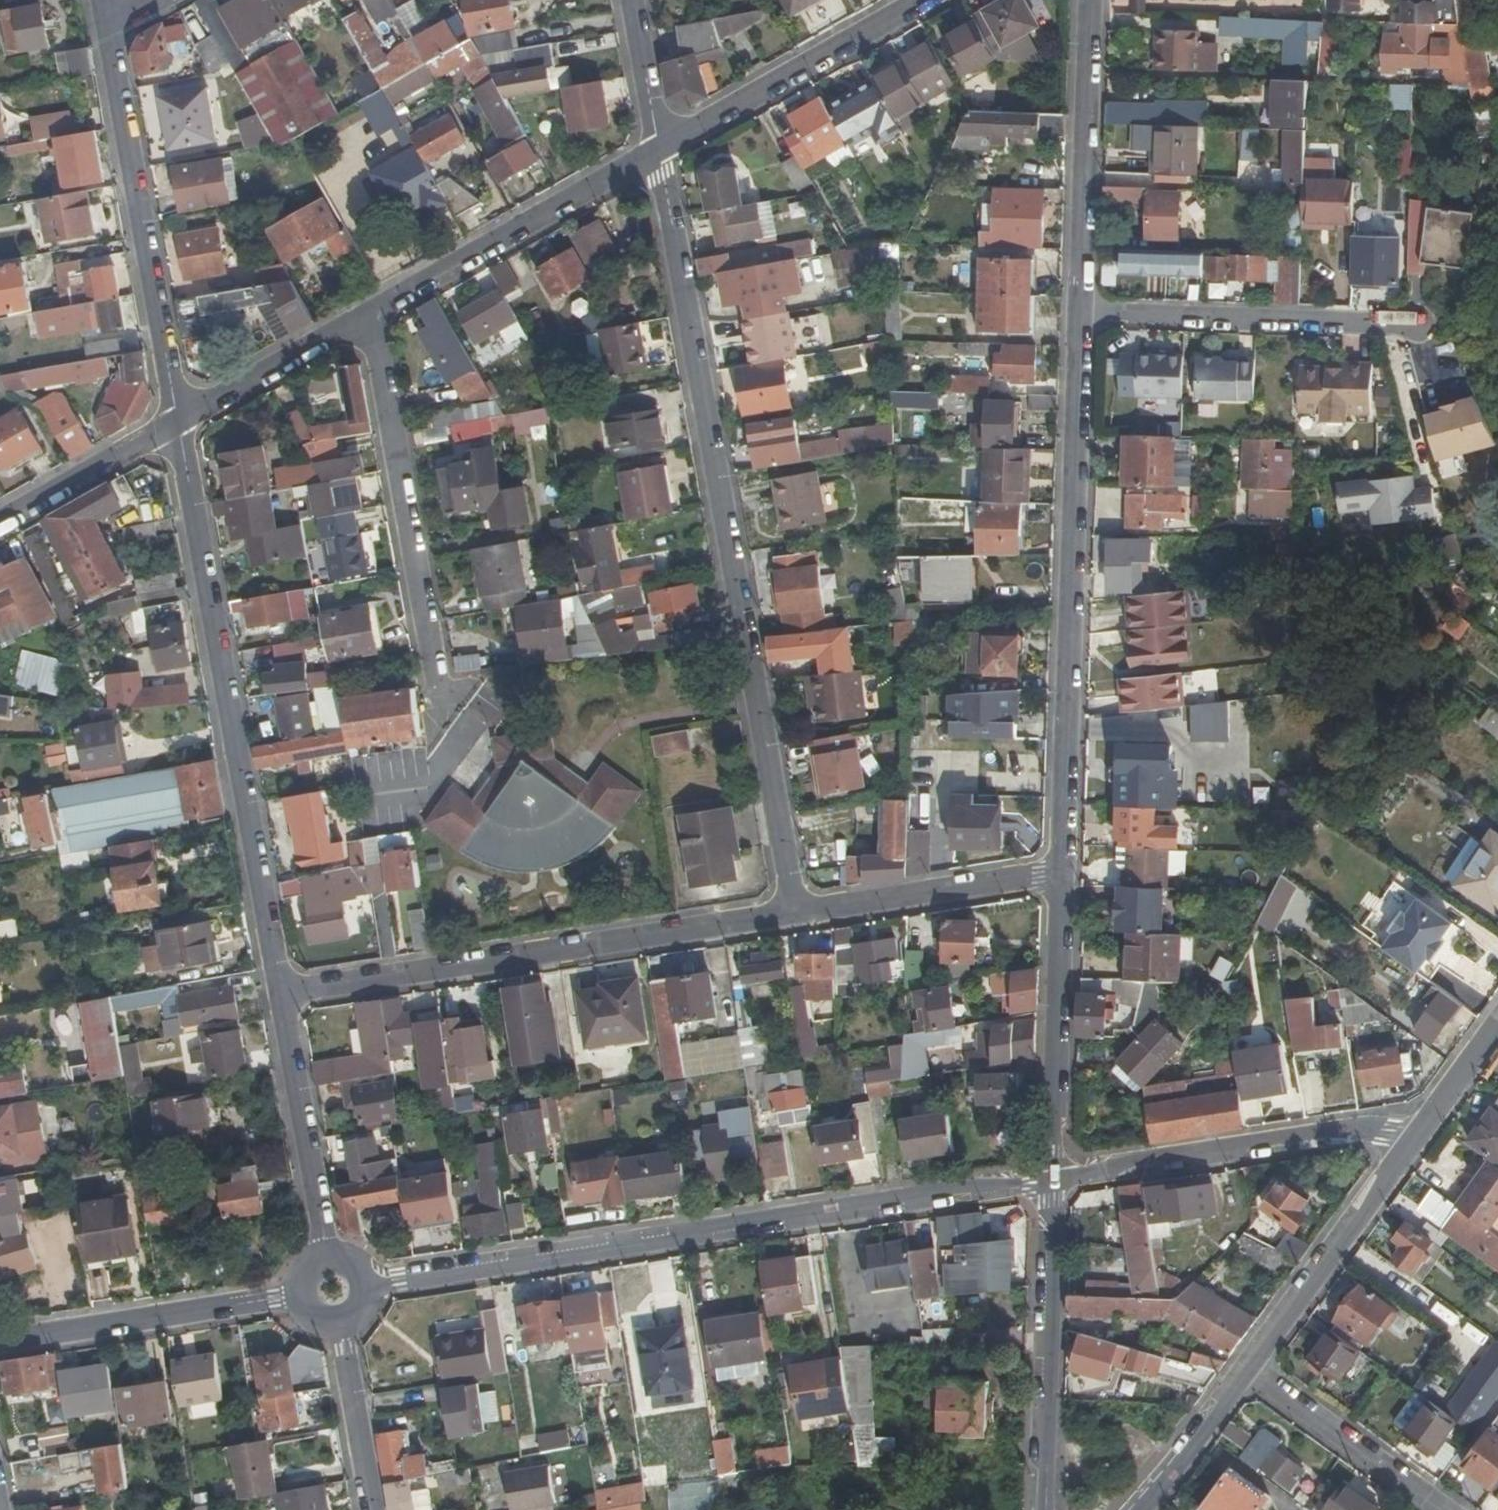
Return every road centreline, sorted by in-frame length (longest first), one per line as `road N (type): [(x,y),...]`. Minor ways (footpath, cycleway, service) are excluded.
road 1 (residential): [(796,913),(657,151)]
road 2 (residential): [(364,1287),(957,1187),(1055,1179)]
road 3 (residential): [(281,994),(176,422)]
road 4 (residential): [(1080,310),(1064,871)]
road 5 (residential): [(281,994),(796,913)]
road 6 (residential): [(176,422),(109,28)]
road 7 (residential): [(372,312),(436,676)]
road 8 (residential): [(1055,1179),(1333,1133),(1413,1142)]
road 9 (residential): [(1080,310),(1414,322)]
road 10 (residential): [(1055,1179),(1047,1509)]
road 11 (residential): [(372,312),(657,151)]
road 12 (residential): [(657,151),(929,0)]
road 13 (residential): [(1088,0),(1080,310)]
road 14 (residential): [(1064,871),(1055,1179)]
road 15 (residential): [(0,1342),(299,1298)]
road 16 (residential): [(1248,1367),(1413,1142)]
road 17 (residential): [(796,913),(1064,871)]
road 18 (residential): [(330,1255),(281,994)]
road 19 (residential): [(1248,1367),(1447,1509)]
road 20 (residential): [(176,422),(372,312)]
road 21 (residential): [(0,521),(176,422)]
road 22 (residential): [(373,1509),(342,1319)]
road 23 (residential): [(1136,1509),(1248,1367)]
road 24 (residential): [(657,151),(633,0)]
road 25 (residential): [(1413,1142),(1497,1026)]

